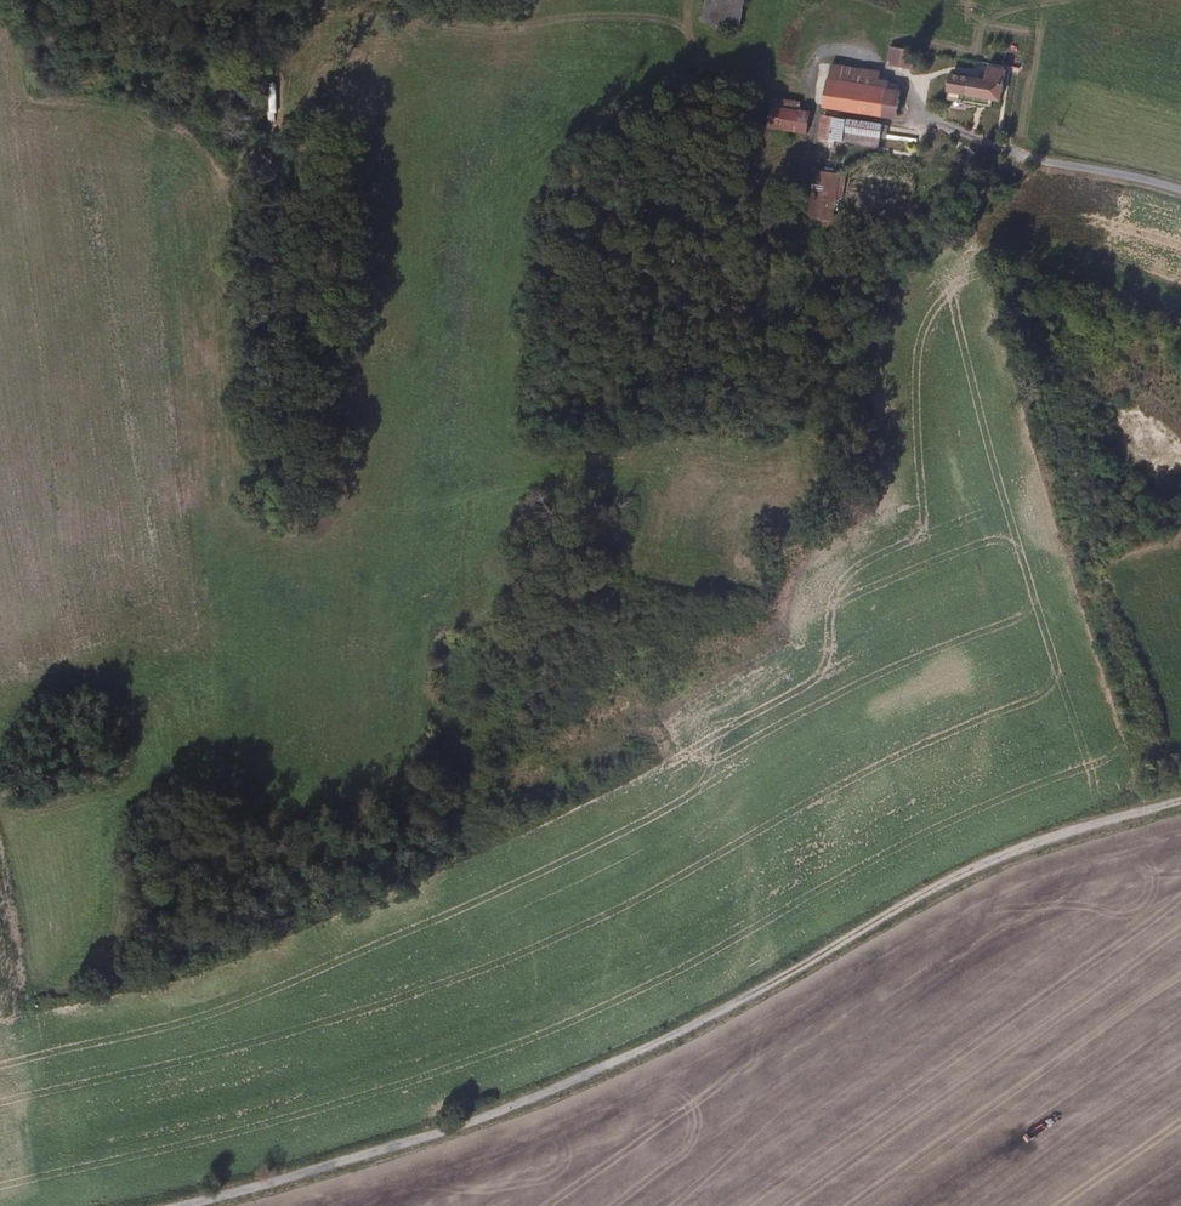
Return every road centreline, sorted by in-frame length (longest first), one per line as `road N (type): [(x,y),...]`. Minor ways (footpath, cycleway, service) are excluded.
road 1 (track): [(1180,797),(1008,856),(738,1003),(477,1117),(145,1205)]
road 2 (track): [(919,121),(909,90),(869,53),(827,53),(804,84),(723,77),(690,39),(692,0)]
road 3 (track): [(919,121),(1010,154),(1180,191)]

